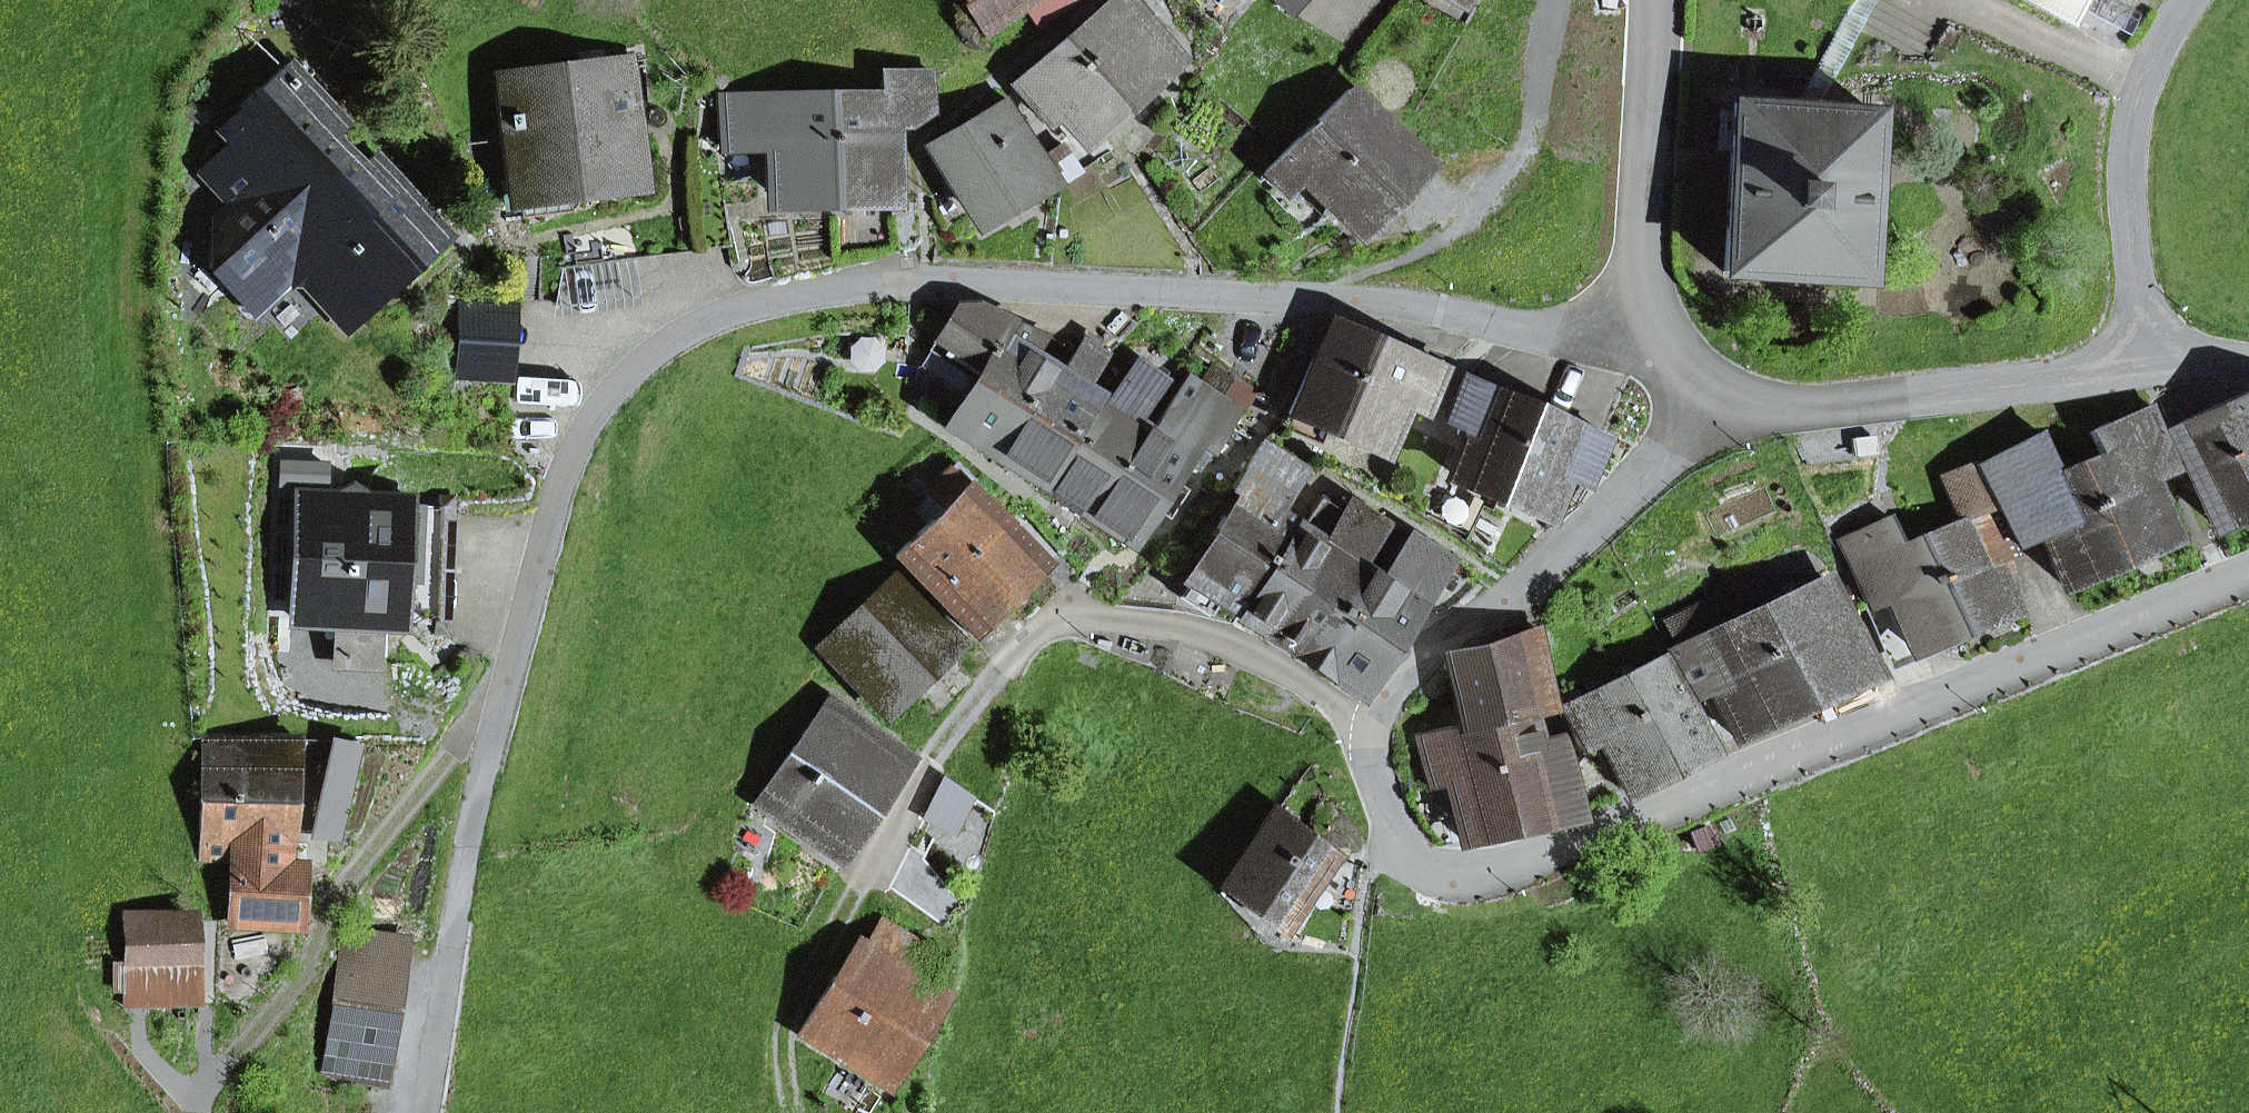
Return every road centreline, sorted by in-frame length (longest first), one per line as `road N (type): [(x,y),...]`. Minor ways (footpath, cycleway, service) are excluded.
road 1 (residential): [(1660,349),(1442,311),(920,280),(741,310),(670,338),(620,385),(582,439),(558,502),(471,838),(428,1112)]
road 2 (residential): [(2248,573),(1490,879),(1421,870),(1397,838),(1369,765),(1368,721)]
road 3 (residential): [(1368,721),(1423,651),(1551,564),(1722,407)]
road 4 (residential): [(2158,365),(1803,408),(1722,407)]
road 5 (residential): [(2187,0),(2143,83),(2129,197),(2158,365)]
road 6 (residential): [(1660,349),(1640,299),(1652,0)]
road 7 (residential): [(1104,618),(1229,639),(1368,721)]

